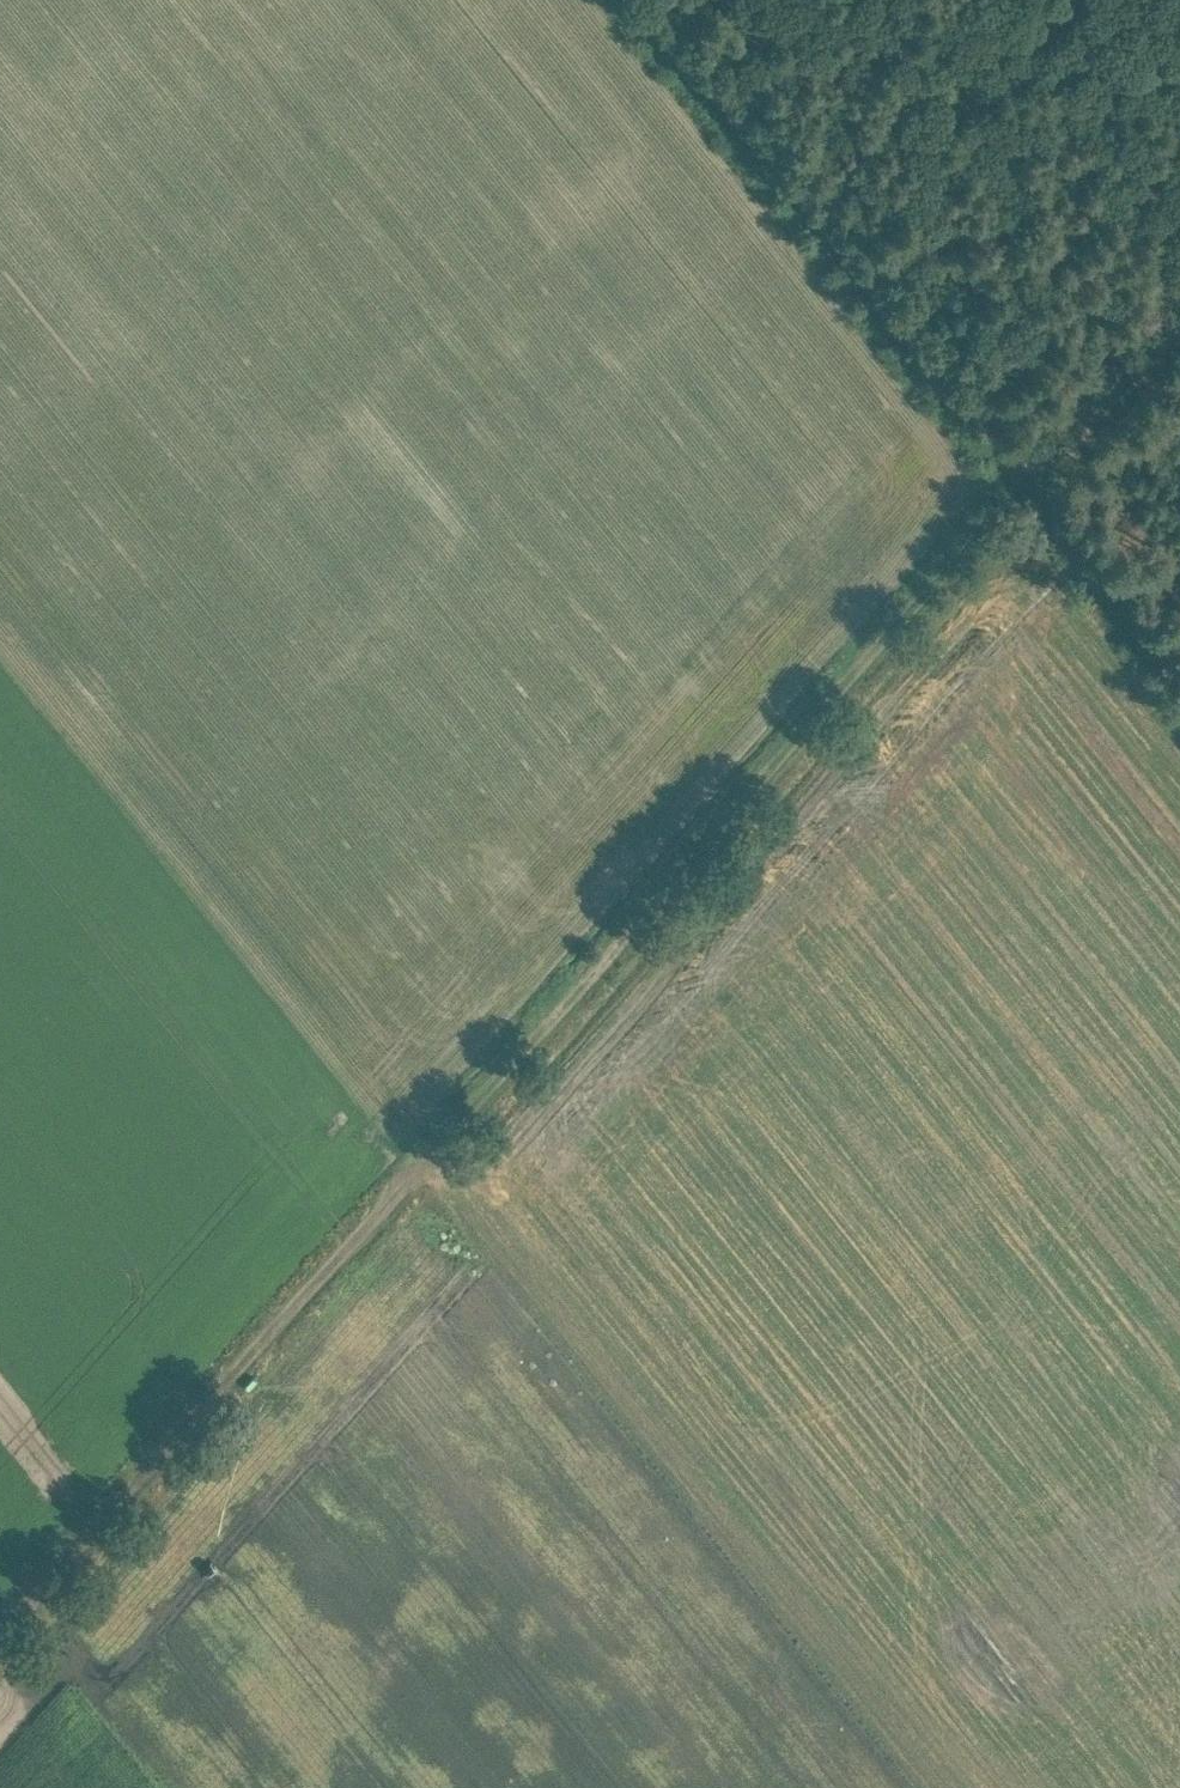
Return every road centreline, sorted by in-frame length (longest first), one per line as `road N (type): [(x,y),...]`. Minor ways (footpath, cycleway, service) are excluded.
road 1 (track): [(0,1660),(1028,492),(1179,334)]
road 2 (track): [(1179,678),(635,0)]

